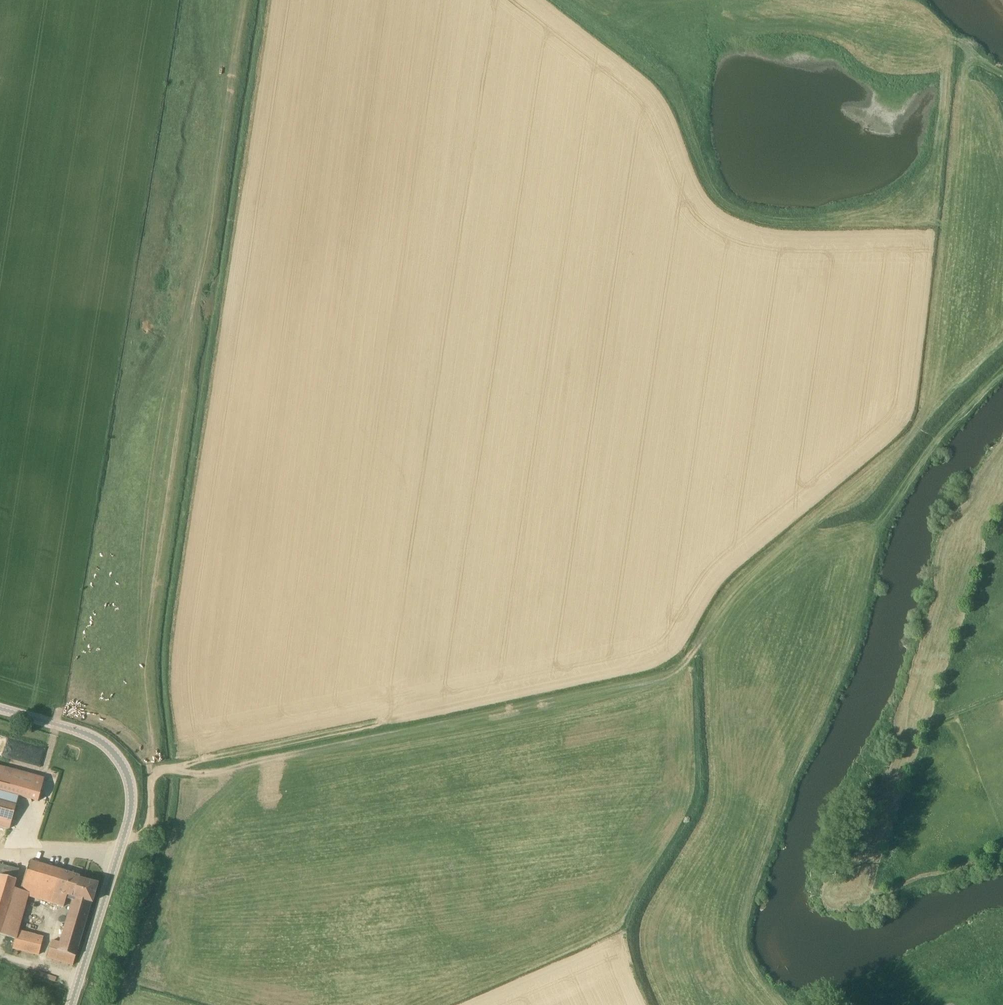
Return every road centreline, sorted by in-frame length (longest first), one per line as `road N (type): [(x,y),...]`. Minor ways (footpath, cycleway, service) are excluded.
road 1 (track): [(704,638),(672,672),(200,775),(160,772),(149,826),(139,843),(125,841)]
road 2 (residential): [(69,1004),(130,824),(134,784),(115,750),(0,710)]

